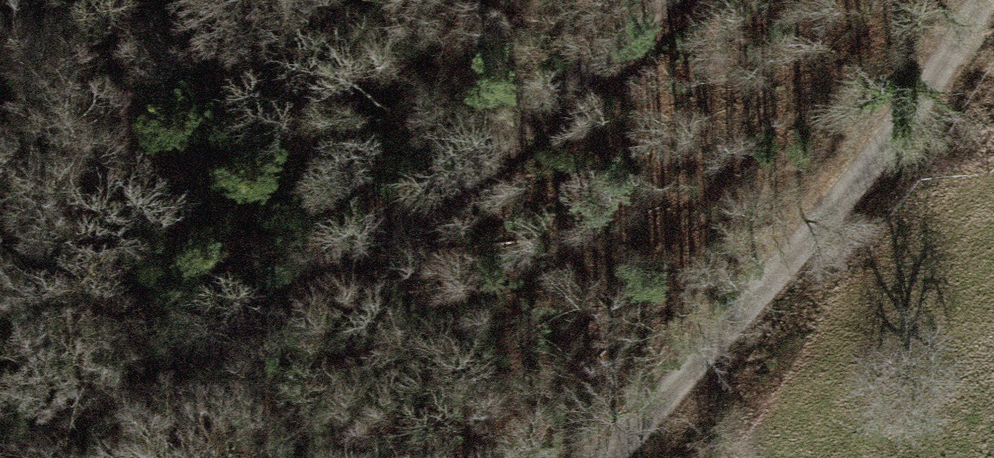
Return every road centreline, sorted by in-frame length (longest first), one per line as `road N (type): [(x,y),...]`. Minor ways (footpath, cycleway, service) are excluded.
road 1 (track): [(669,0),(545,107),(219,327),(0,436)]
road 2 (track): [(560,0),(0,225)]
road 3 (track): [(993,29),(617,457)]

